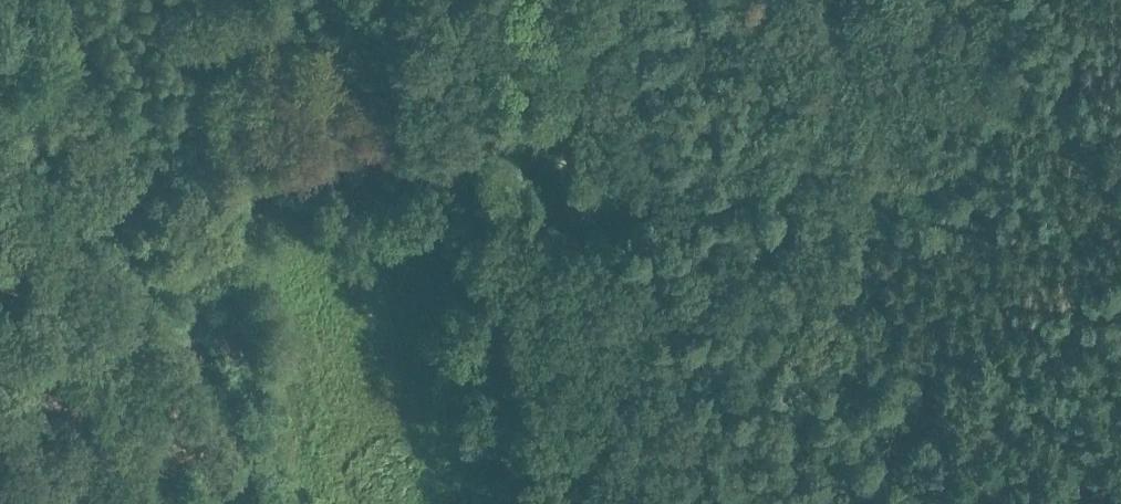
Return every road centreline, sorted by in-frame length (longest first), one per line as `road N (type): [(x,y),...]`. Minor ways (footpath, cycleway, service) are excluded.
road 1 (track): [(867,503),(817,412),(785,319),(787,84),(778,0)]
road 2 (track): [(0,196),(56,301),(128,503)]

